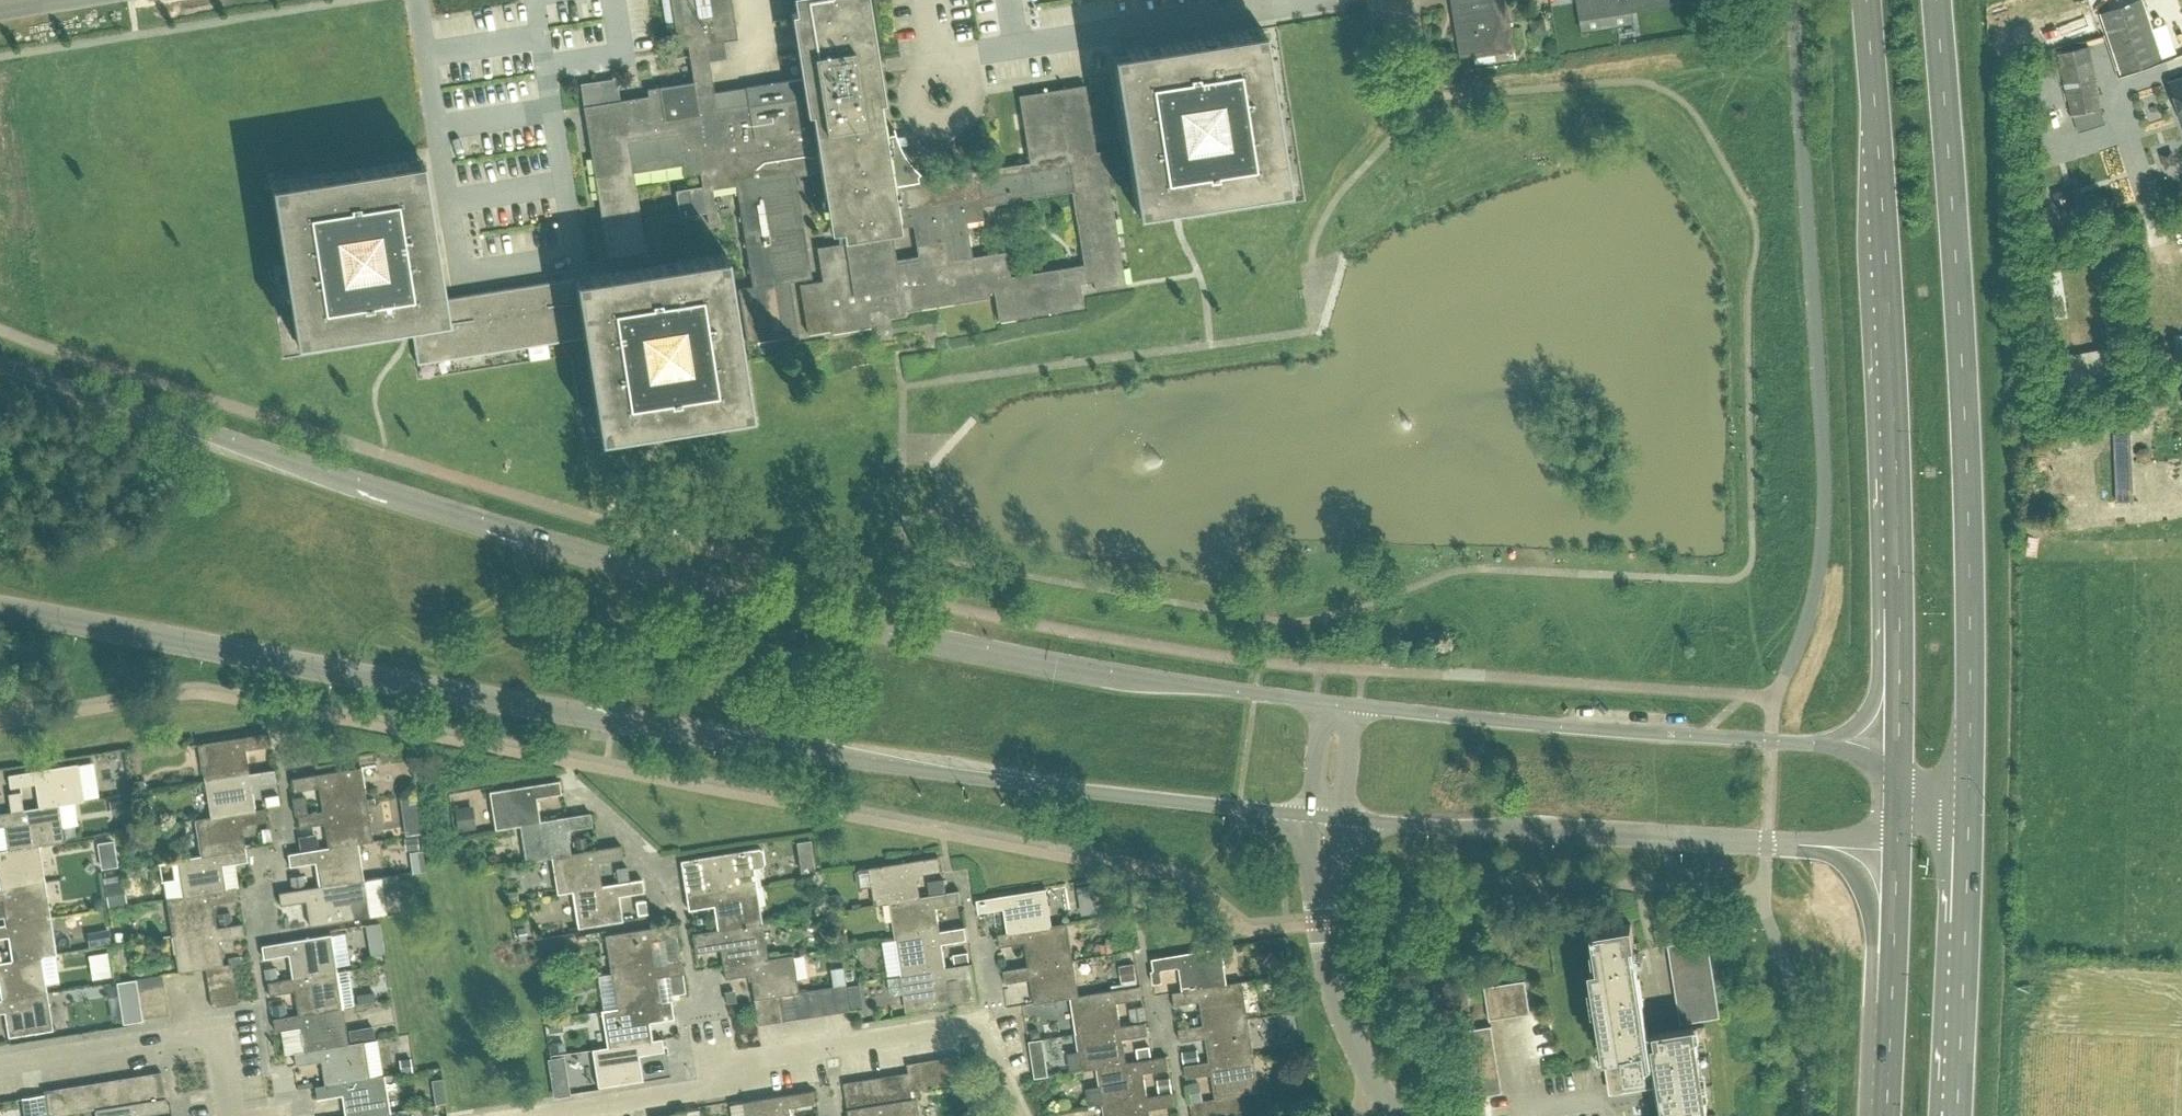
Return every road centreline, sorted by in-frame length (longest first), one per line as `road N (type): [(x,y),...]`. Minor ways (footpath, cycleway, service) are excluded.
road 1 (tertiary): [(1319,700),(1123,674),(657,570),(0,366)]
road 2 (tertiary): [(0,613),(494,707),(1081,792),(1309,815)]
road 3 (primary): [(1967,801),(1969,510),(1935,0)]
road 4 (primary): [(1867,0),(1897,492),(1899,758)]
road 5 (residential): [(1021,1115),(982,1031),(960,1024),(725,1064),(699,1090),(536,1115)]
road 6 (tertiary): [(1345,818),(1898,846)]
road 7 (tertiary): [(1899,758),(1834,746),(1358,705)]
road 8 (primary): [(1955,1115),(1967,801)]
road 9 (residential): [(232,1115),(218,1030),(0,1066)]
road 10 (primary): [(1898,846),(1887,1115)]
road 11 (unclassified): [(1392,1105),(1347,1016),(1324,901)]

